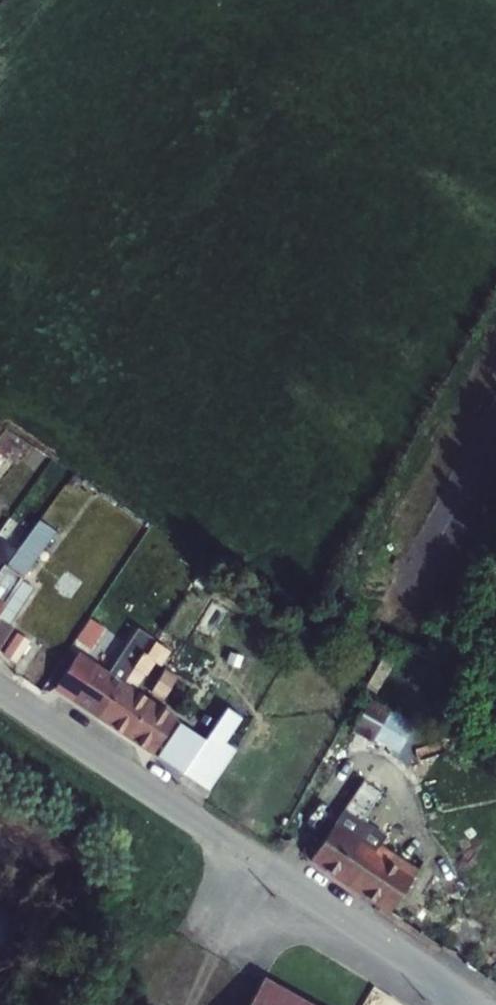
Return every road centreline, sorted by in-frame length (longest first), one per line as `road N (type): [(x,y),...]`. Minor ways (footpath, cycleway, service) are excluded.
road 1 (unclassified): [(464,1004),(0,694)]

